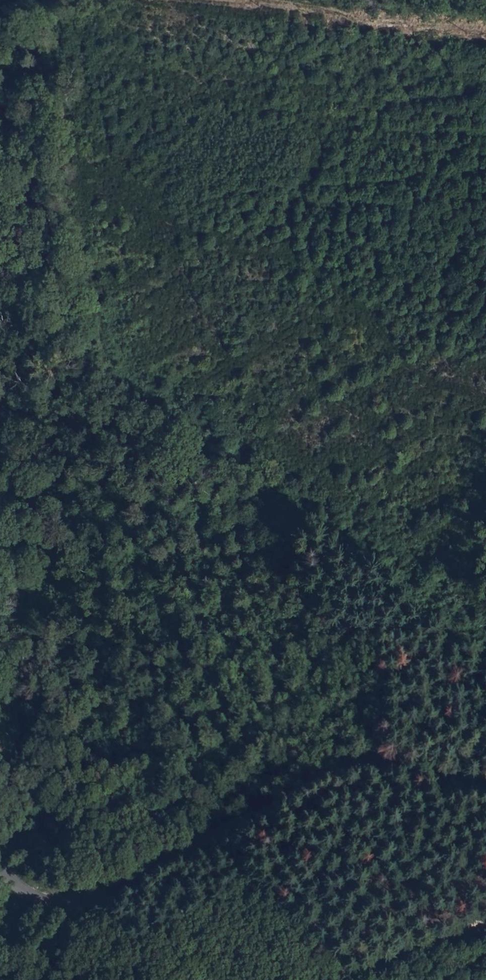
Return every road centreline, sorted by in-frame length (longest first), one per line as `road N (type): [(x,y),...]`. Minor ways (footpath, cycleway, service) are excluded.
road 1 (tertiary): [(485,784),(343,773),(88,901),(21,889),(0,870)]
road 2 (track): [(485,396),(436,383),(404,362),(361,306),(298,265),(234,252),(181,230),(117,175)]
road 3 (track): [(321,979),(485,921)]

